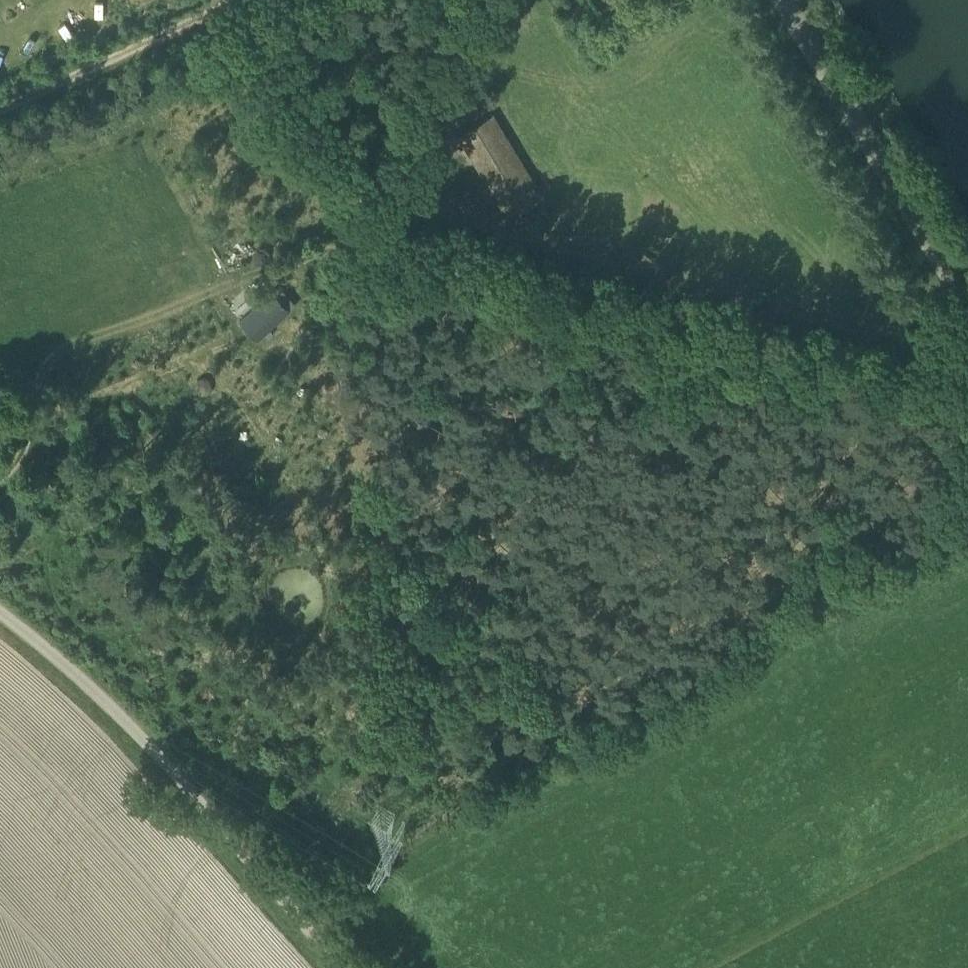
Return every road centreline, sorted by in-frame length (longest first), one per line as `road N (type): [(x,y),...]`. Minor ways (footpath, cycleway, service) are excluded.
road 1 (unclassified): [(345,967),(111,705),(0,611)]
road 2 (unclassified): [(967,317),(781,0)]
road 3 (track): [(241,0),(0,108)]

